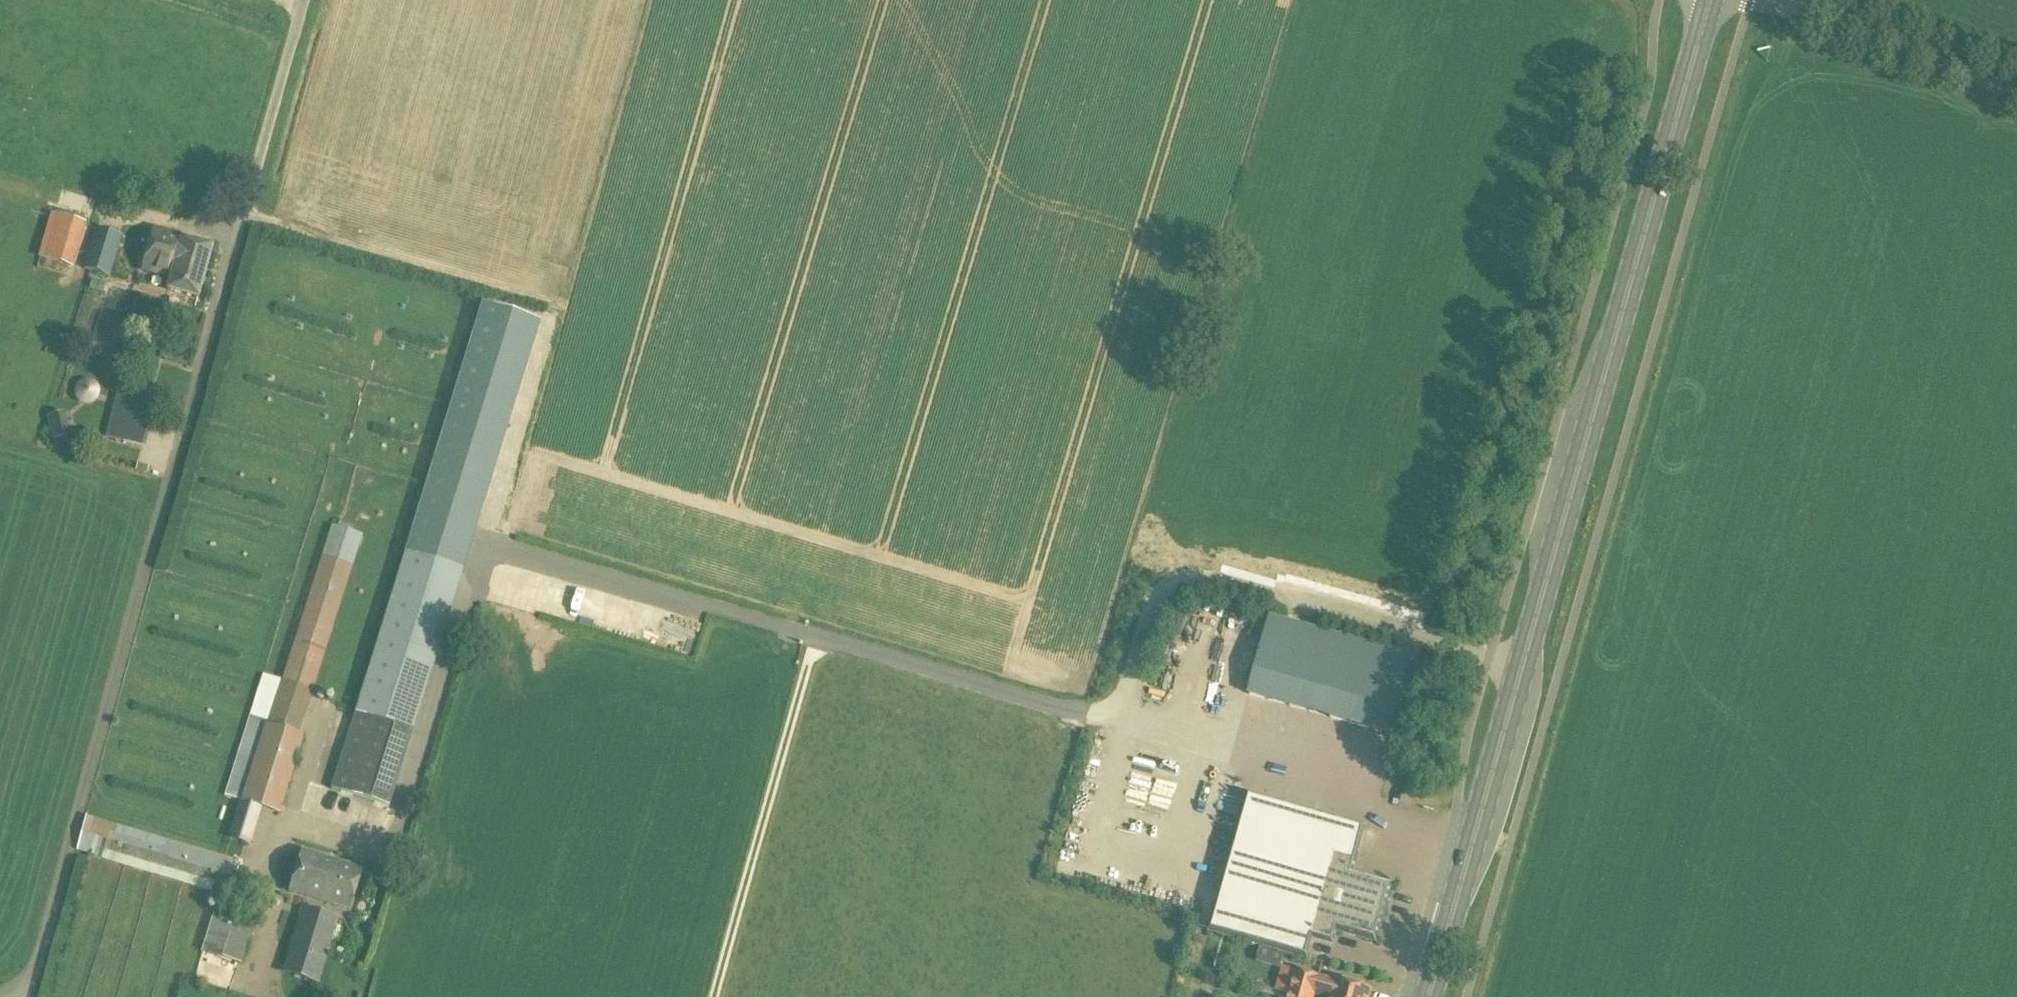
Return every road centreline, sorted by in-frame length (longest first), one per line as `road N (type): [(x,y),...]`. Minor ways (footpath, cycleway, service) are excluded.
road 1 (primary): [(1433,996),(1715,0)]
road 2 (unclassified): [(35,974),(308,0)]
road 3 (unclassified): [(2016,94),(1761,0)]

